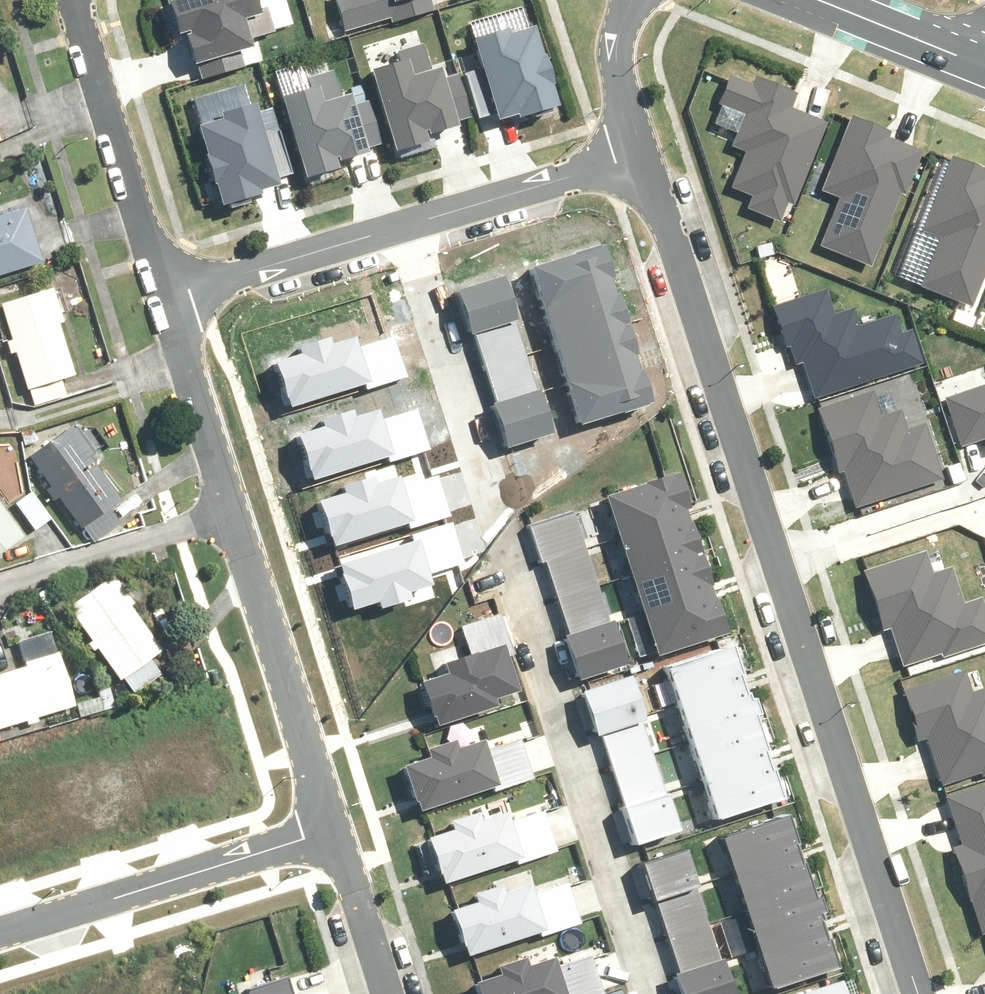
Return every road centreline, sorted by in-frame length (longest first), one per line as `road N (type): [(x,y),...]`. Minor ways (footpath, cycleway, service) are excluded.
road 1 (residential): [(920,993),(639,160)]
road 2 (residential): [(654,993),(411,225)]
road 3 (residential): [(333,822),(0,925)]
road 4 (residential): [(235,515),(333,822)]
road 5 (residential): [(78,0),(165,295)]
road 6 (residential): [(411,225),(165,295)]
road 7 (residential): [(0,586),(235,515)]
road 8 (residential): [(639,160),(411,225)]
road 9 (residential): [(165,295),(235,515)]
road 10 (residential): [(333,822),(390,993)]
road 11 (tertiary): [(822,0),(984,64)]
road 12 (residential): [(639,160),(613,65),(632,0)]

